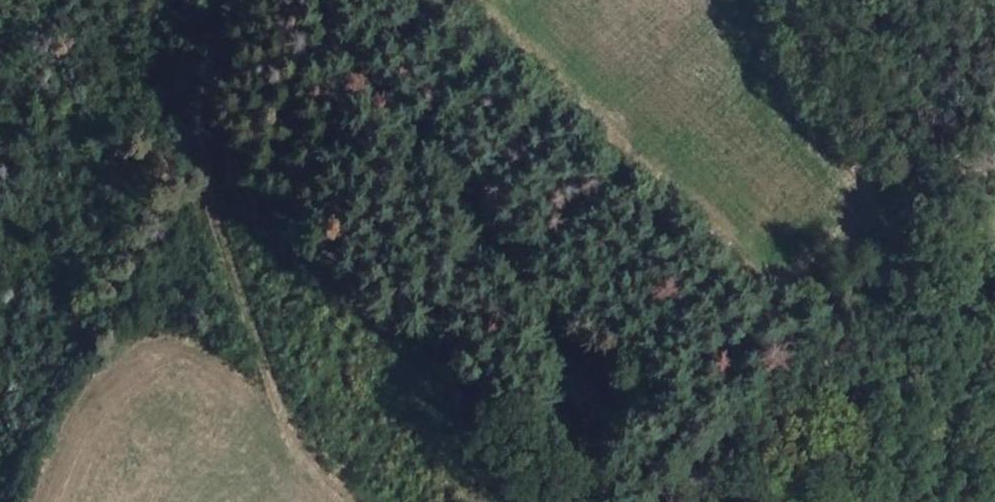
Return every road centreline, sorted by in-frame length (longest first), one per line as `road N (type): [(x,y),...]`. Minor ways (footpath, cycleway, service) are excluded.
road 1 (track): [(351,501),(300,445),(258,362),(201,181),(192,101),(212,0)]
road 2 (track): [(994,215),(932,501)]
road 3 (track): [(322,0),(329,48),(438,0)]
road 4 (track): [(0,120),(61,0)]
road 5 (track): [(199,68),(329,48)]

